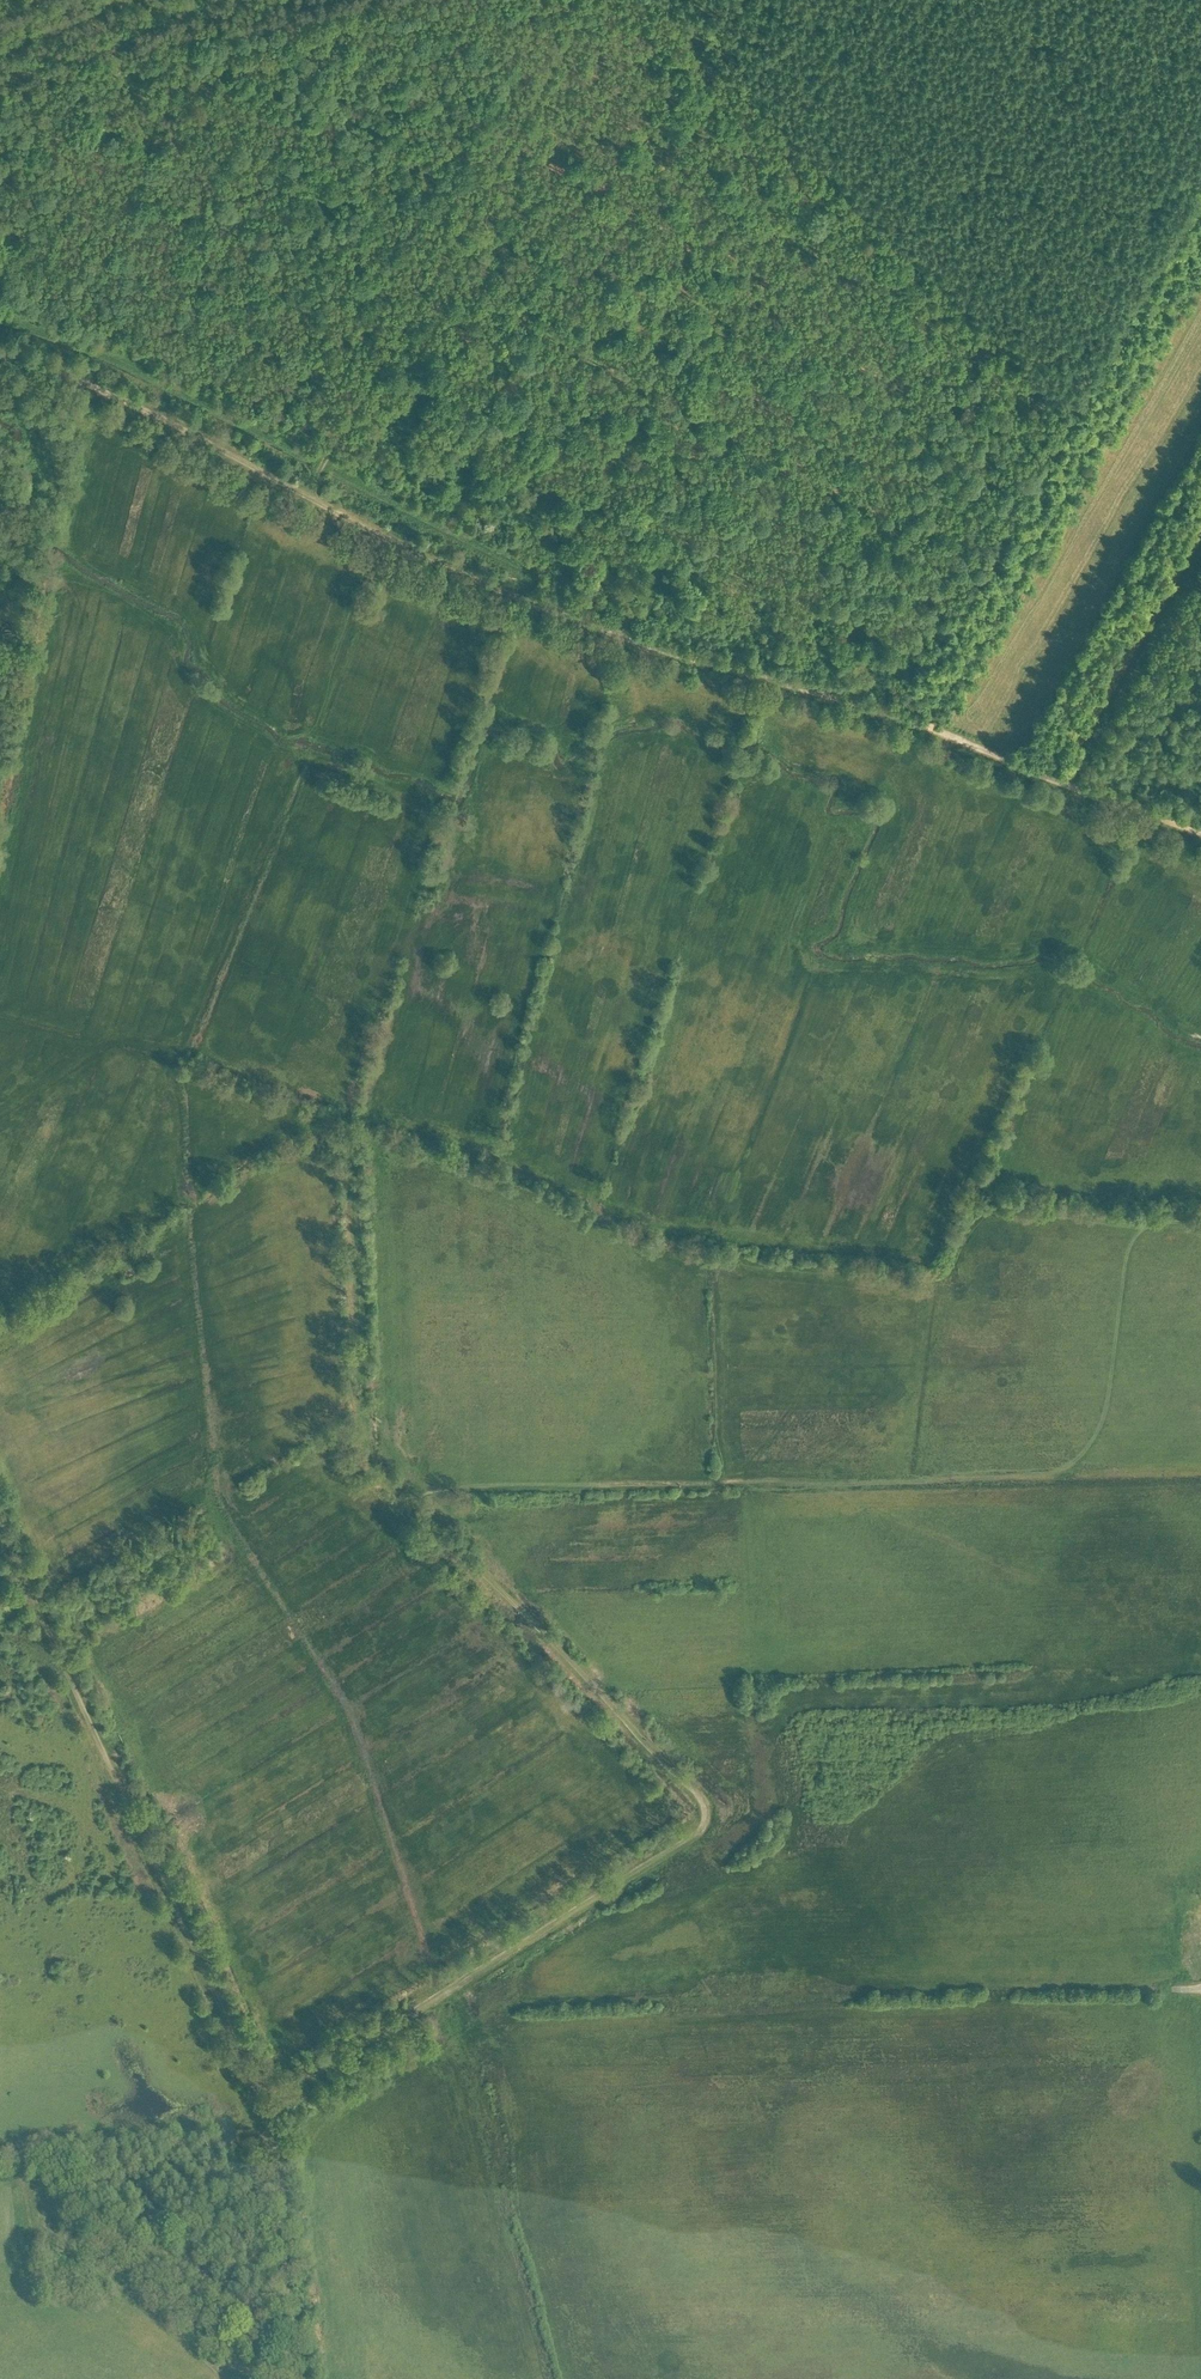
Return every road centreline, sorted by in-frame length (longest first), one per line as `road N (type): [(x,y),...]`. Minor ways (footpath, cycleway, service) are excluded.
road 1 (track): [(269,2115),(301,2084),(693,1836),(708,1812),(697,1790),(411,1498)]
road 2 (track): [(305,494),(468,576),(612,634),(929,727),(1200,830)]
road 3 (track): [(0,1525),(269,2115),(305,2378)]
road 4 (track): [(592,0),(305,494)]
road 5 (track): [(0,351),(74,376),(305,494)]
road 6 (track): [(273,2140),(0,2151)]

